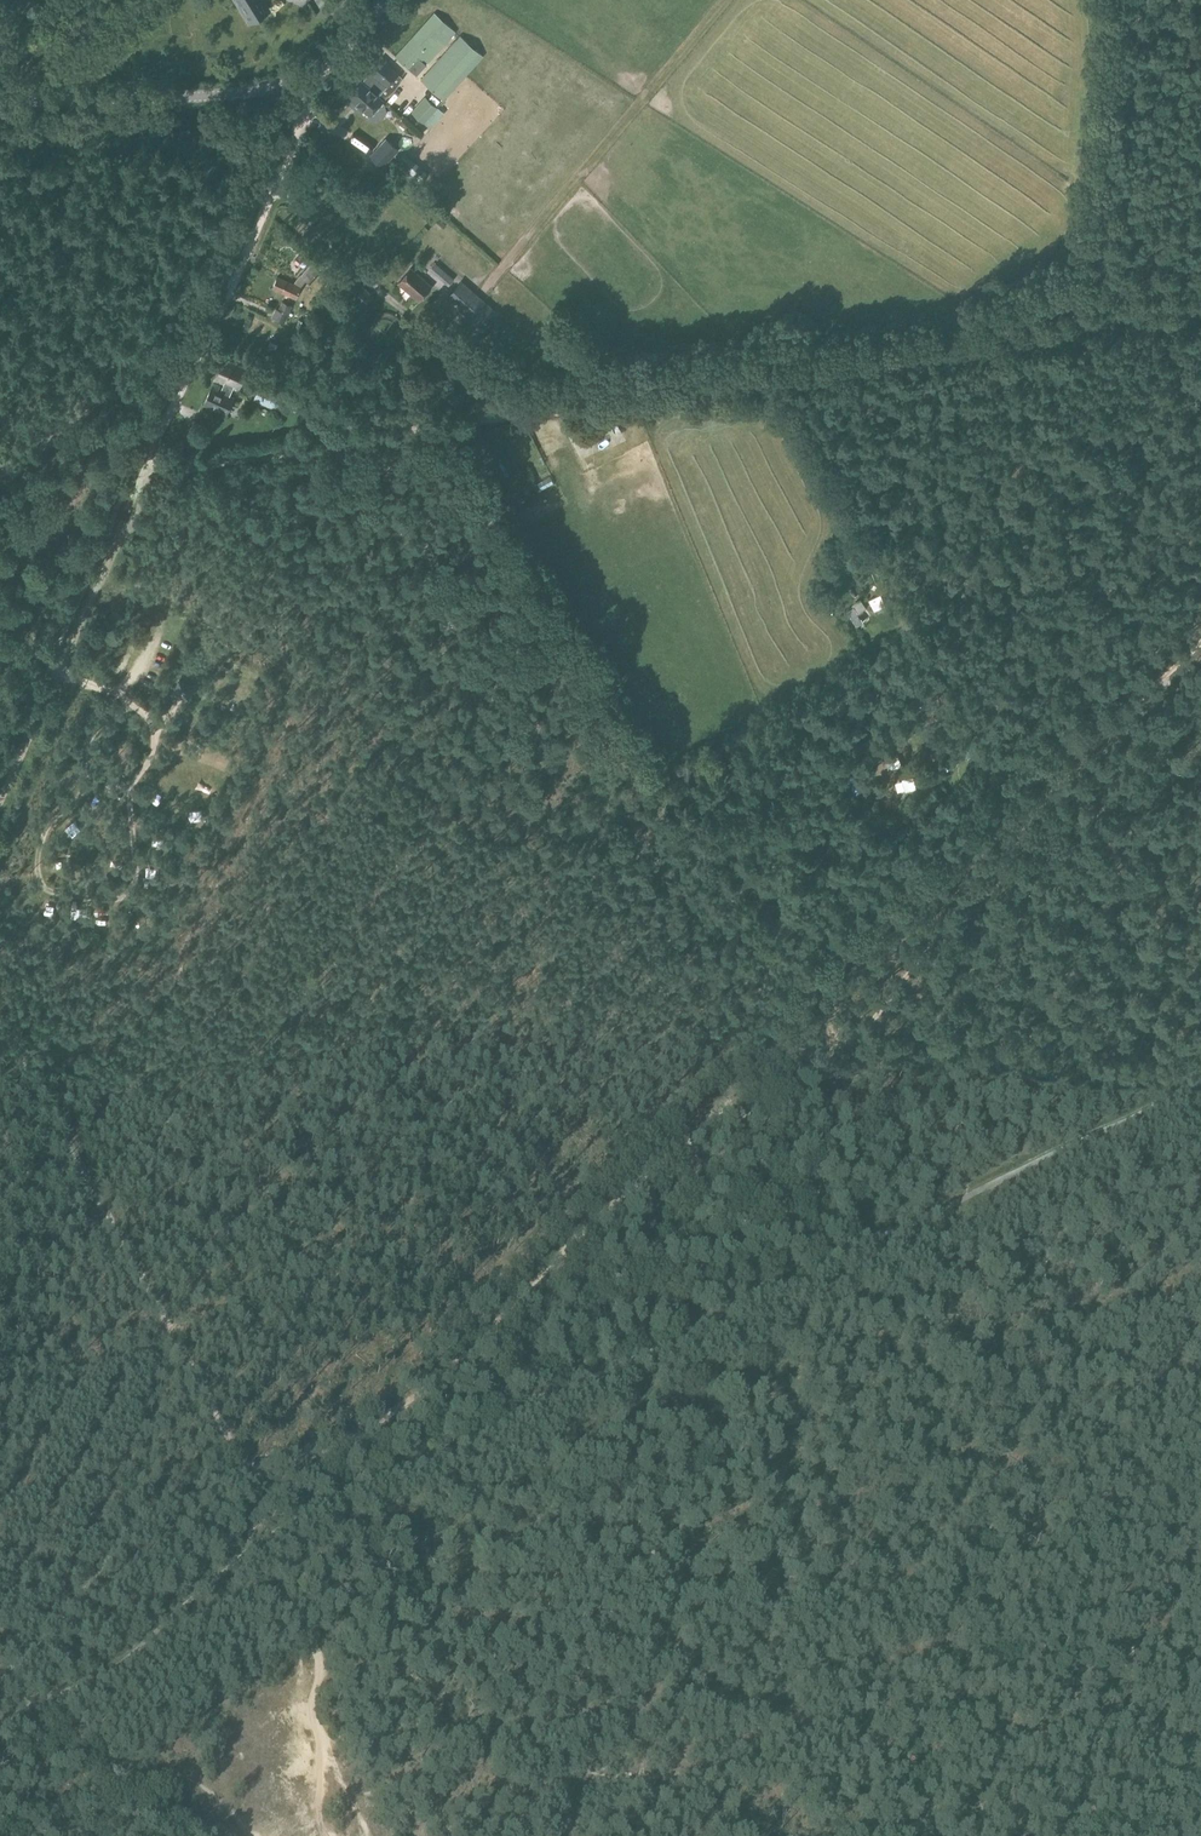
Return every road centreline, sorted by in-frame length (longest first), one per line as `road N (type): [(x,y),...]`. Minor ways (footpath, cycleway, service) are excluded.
road 1 (track): [(964,1197),(299,1522),(122,1661),(0,1724)]
road 2 (track): [(146,465),(456,424),(1200,304)]
road 3 (track): [(839,1045),(768,1100),(675,1147),(639,1177),(410,1403),(146,1519),(0,1677)]
road 4 (track): [(839,1045),(456,424)]
road 5 (track): [(839,1045),(896,996),(1077,765),(1200,639)]
road 6 (track): [(253,1469),(0,1019)]
road 7 (tertiary): [(0,106),(194,97),(308,77),(386,0)]
road 8 (track): [(253,1469),(251,1581),(261,1605),(299,1640),(315,1669),(306,1782),(325,1835)]
road 9 (track): [(146,465),(0,795)]
road 10 (track): [(964,1197),(967,1251),(993,1296),(1087,1354),(1200,1396)]
road 11 (track): [(194,366),(318,70)]
road 12 (track): [(1200,1080),(964,1197)]
road 13 (track): [(194,366),(121,387),(0,484)]
road 14 (track): [(964,1197),(958,1161),(908,1081),(881,1069),(864,1045),(839,1045)]
road 15 (track): [(114,695),(0,644)]

